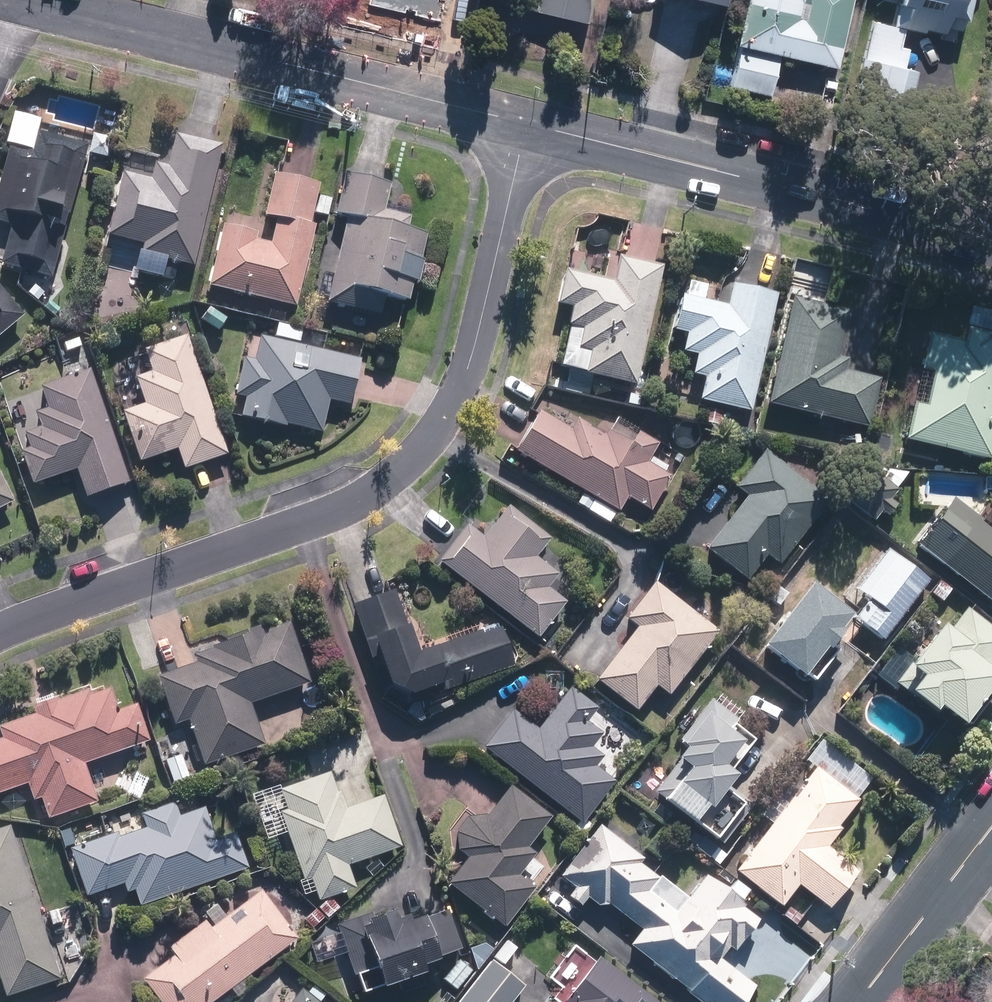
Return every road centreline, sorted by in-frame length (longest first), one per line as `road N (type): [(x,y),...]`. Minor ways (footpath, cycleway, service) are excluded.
road 1 (residential): [(0,631),(340,511),(400,466),(447,416),(471,361),(529,124)]
road 2 (residential): [(28,0),(529,124)]
road 3 (residential): [(529,124),(991,239)]
road 4 (tertiary): [(991,825),(857,1001)]

